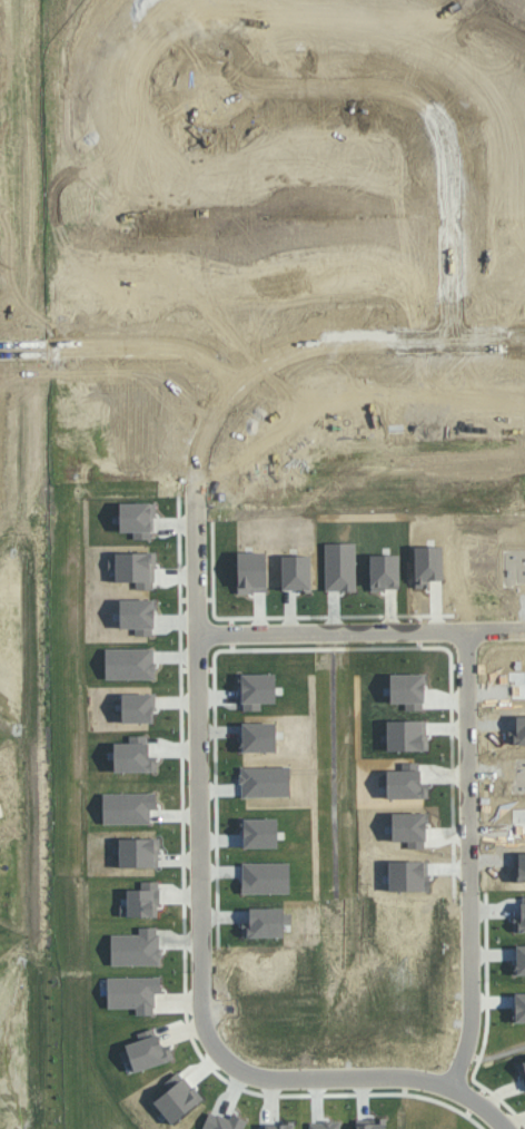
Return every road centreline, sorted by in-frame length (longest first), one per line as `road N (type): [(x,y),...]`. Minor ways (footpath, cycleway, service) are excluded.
road 1 (residential): [(503,1128),(481,1101),(406,1076),(259,1074),(227,1060),(204,1025),(201,482)]
road 2 (residential): [(450,1087),(468,1047),(472,1008),(469,631),(201,635)]
road 3 (residential): [(464,344),(462,156),(453,128),(432,106),(385,91),(225,94)]
road 4 (residential): [(201,482),(225,422),(248,390),(300,353),(339,345),(524,343)]
road 5 (residential): [(0,354),(181,352),(217,364),(248,390)]

